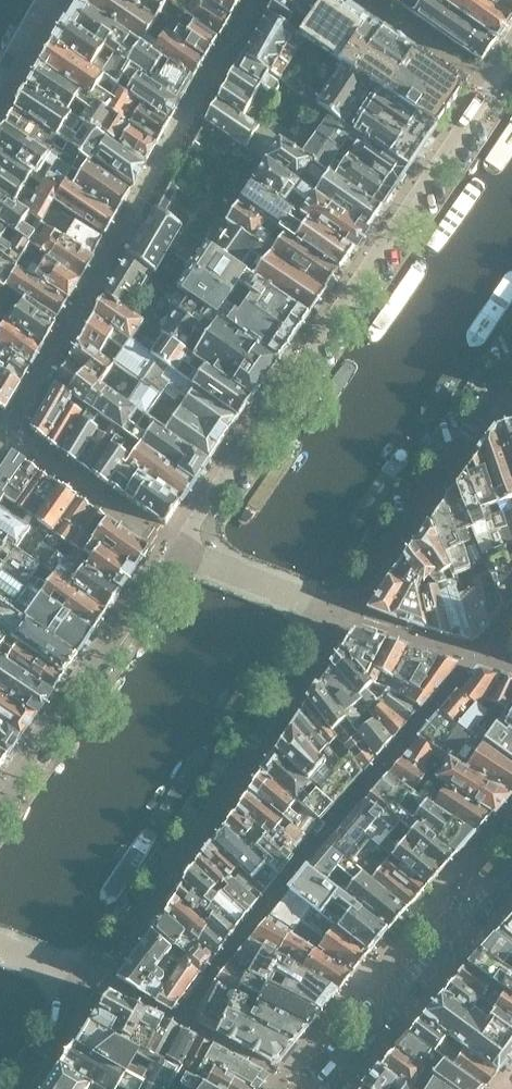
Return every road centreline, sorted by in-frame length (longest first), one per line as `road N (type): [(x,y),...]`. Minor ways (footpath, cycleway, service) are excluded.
road 1 (residential): [(511,55),(178,548)]
road 2 (residential): [(0,450),(257,0)]
road 3 (residential): [(90,981),(339,613)]
road 4 (residential): [(178,548),(0,808)]
road 5 (residential): [(511,860),(310,1088)]
road 6 (residential): [(339,613),(488,401)]
road 7 (residential): [(339,613),(308,608),(178,548)]
road 8 (residential): [(18,1088),(90,981)]

